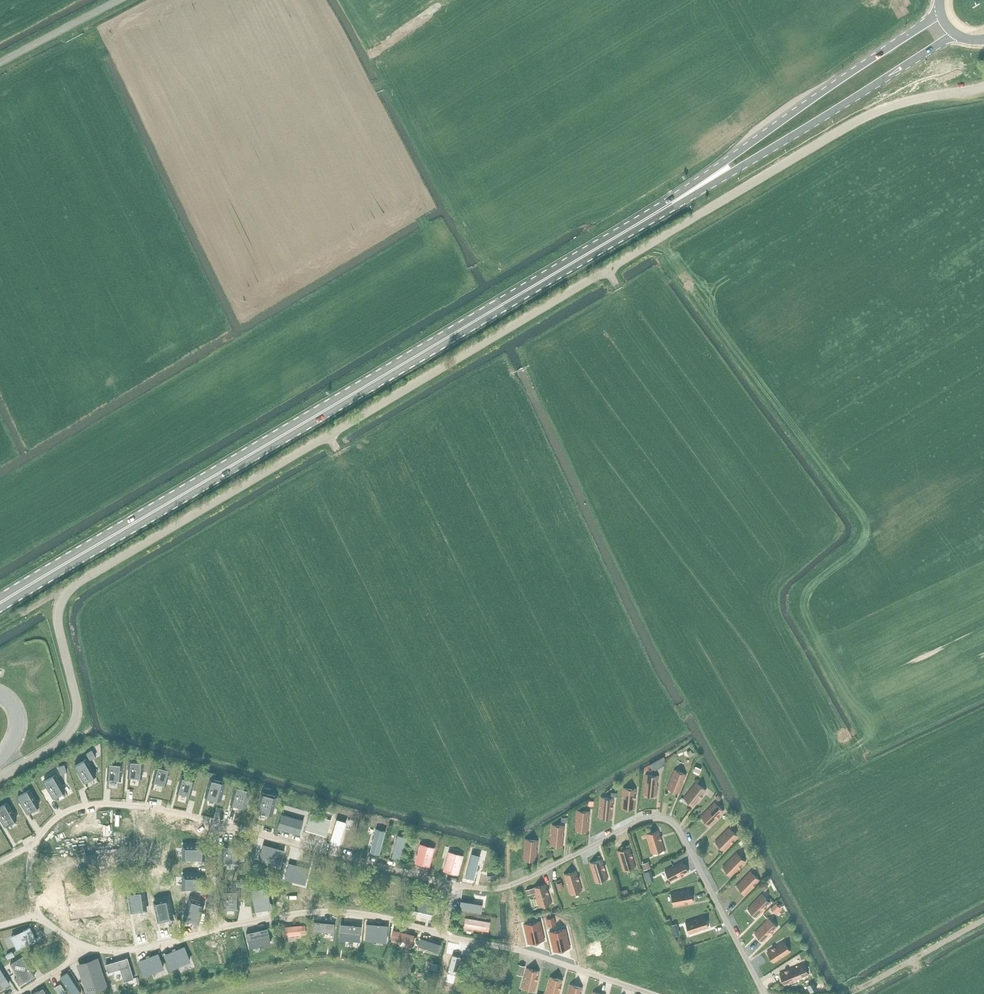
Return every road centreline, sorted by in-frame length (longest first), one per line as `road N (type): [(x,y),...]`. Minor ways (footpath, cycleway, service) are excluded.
road 1 (unclassified): [(983,86),(867,115),(68,588),(58,624),(77,714),(63,738),(0,776)]
road 2 (primary): [(0,603),(671,203)]
road 3 (primary): [(671,203),(956,35)]
road 4 (primary): [(940,13),(671,203)]
road 5 (track): [(850,993),(983,920)]
road 6 (unclassified): [(0,63),(115,0)]

